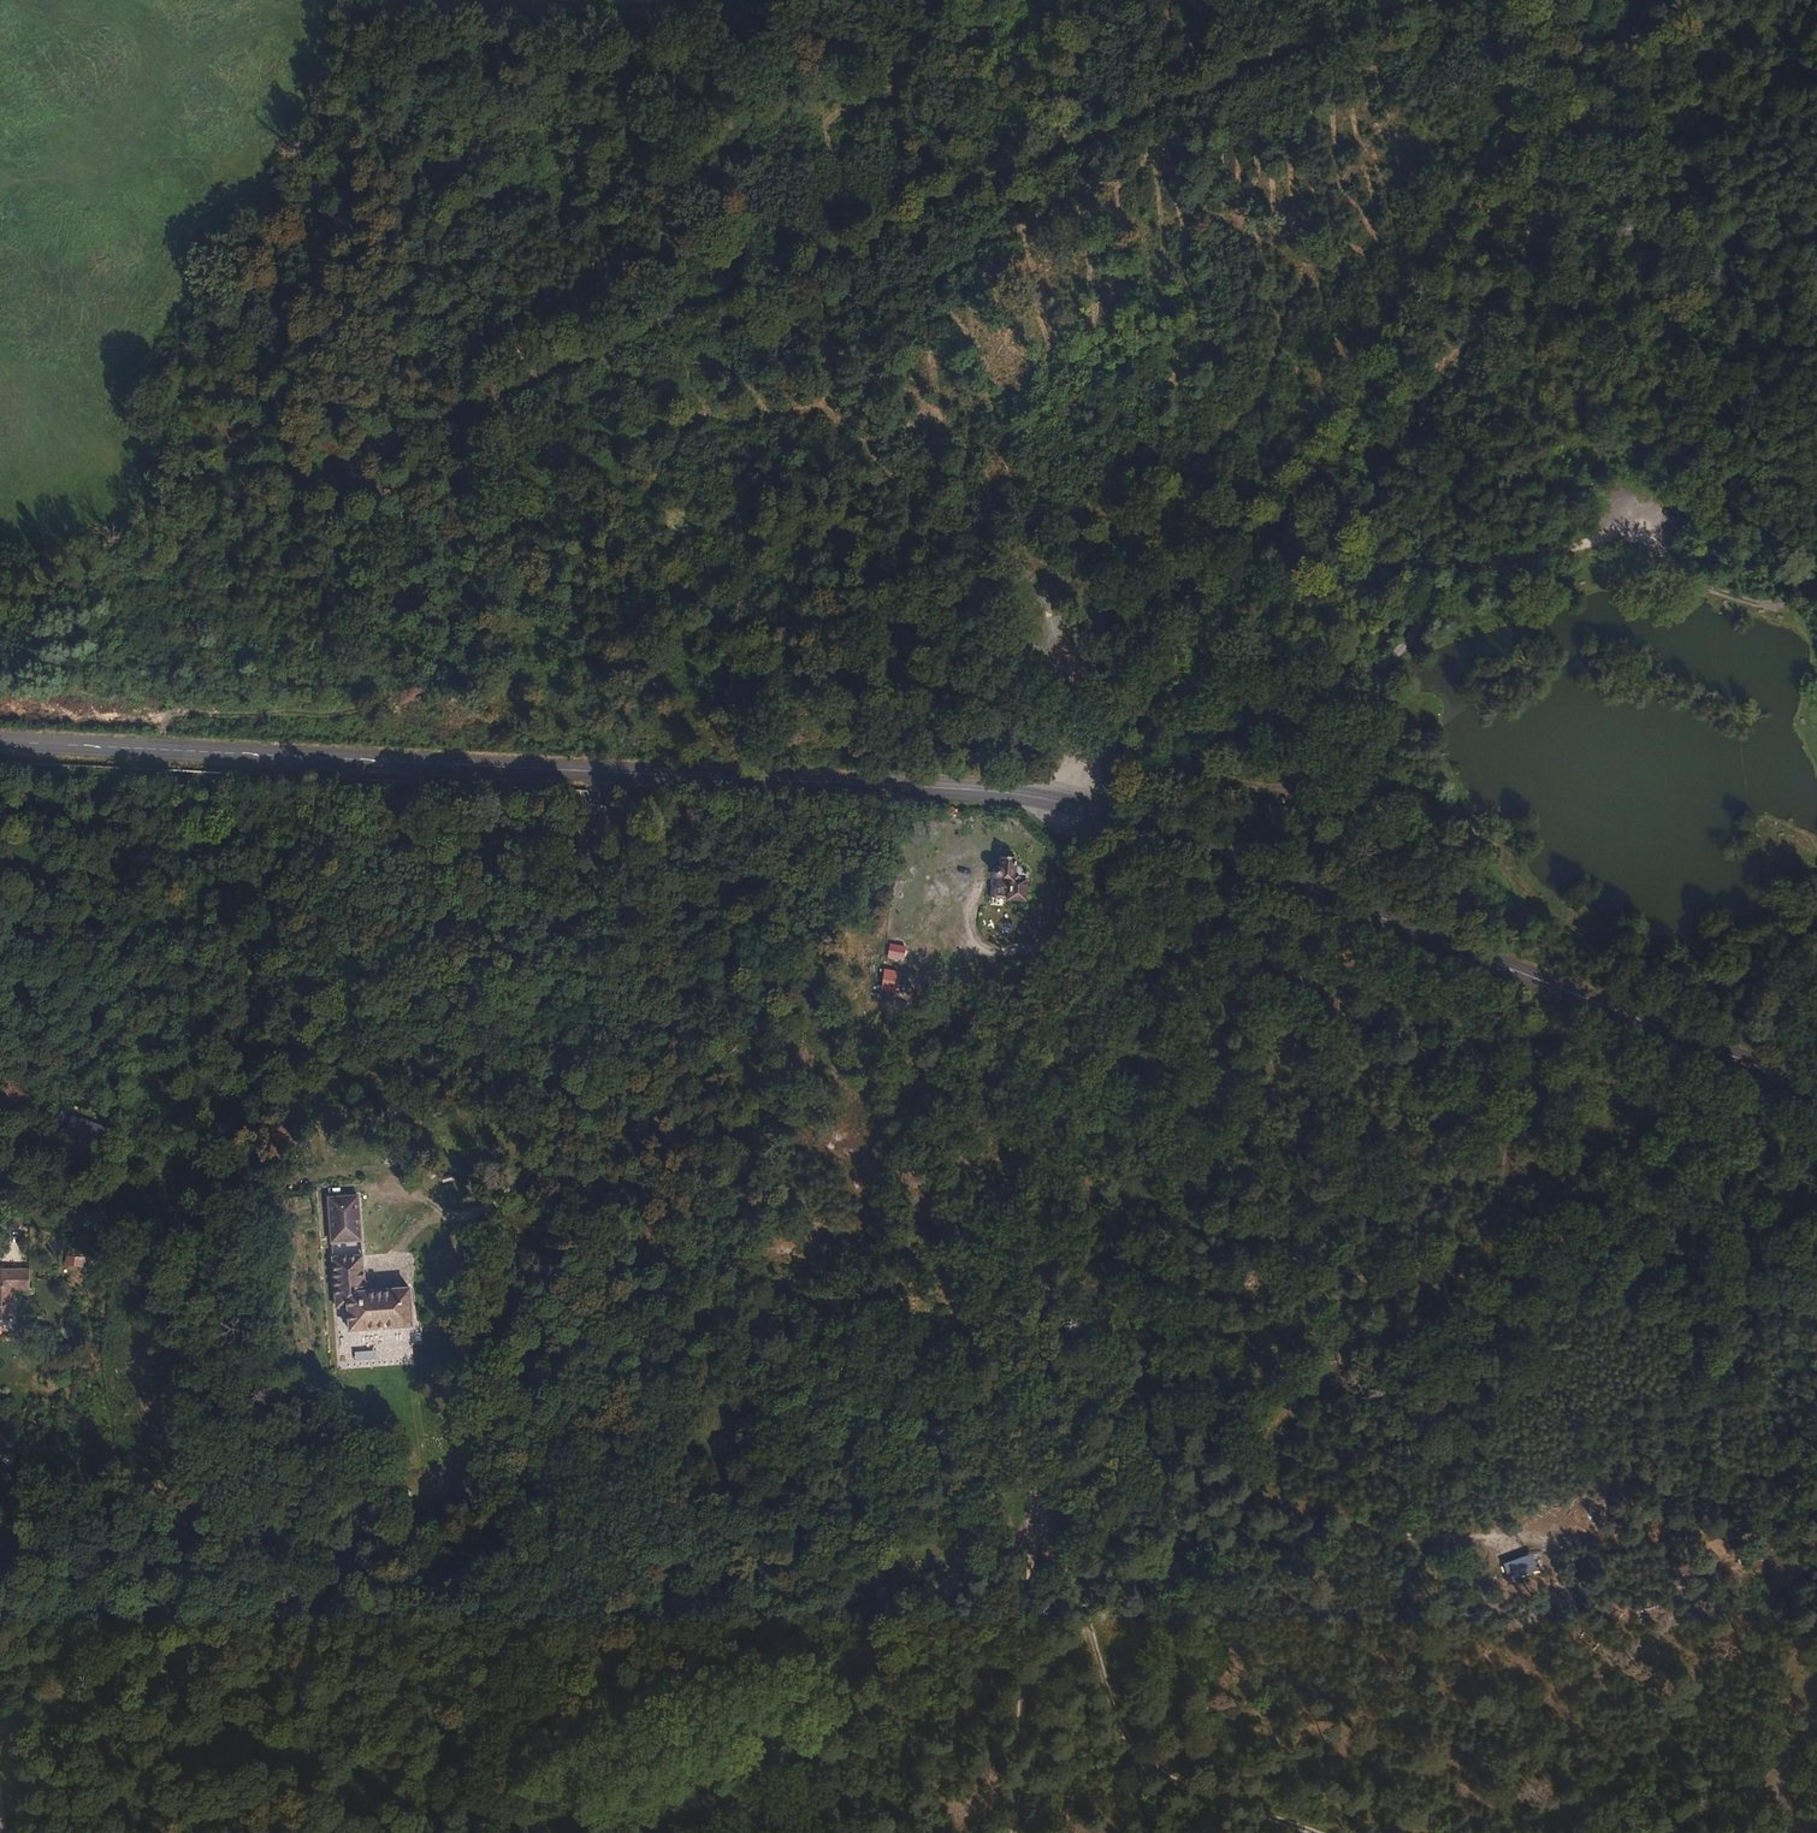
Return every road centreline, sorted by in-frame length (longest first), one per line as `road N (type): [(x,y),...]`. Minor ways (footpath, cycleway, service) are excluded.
road 1 (secondary): [(1816,1090),(1091,808),(1038,797),(0,738)]

